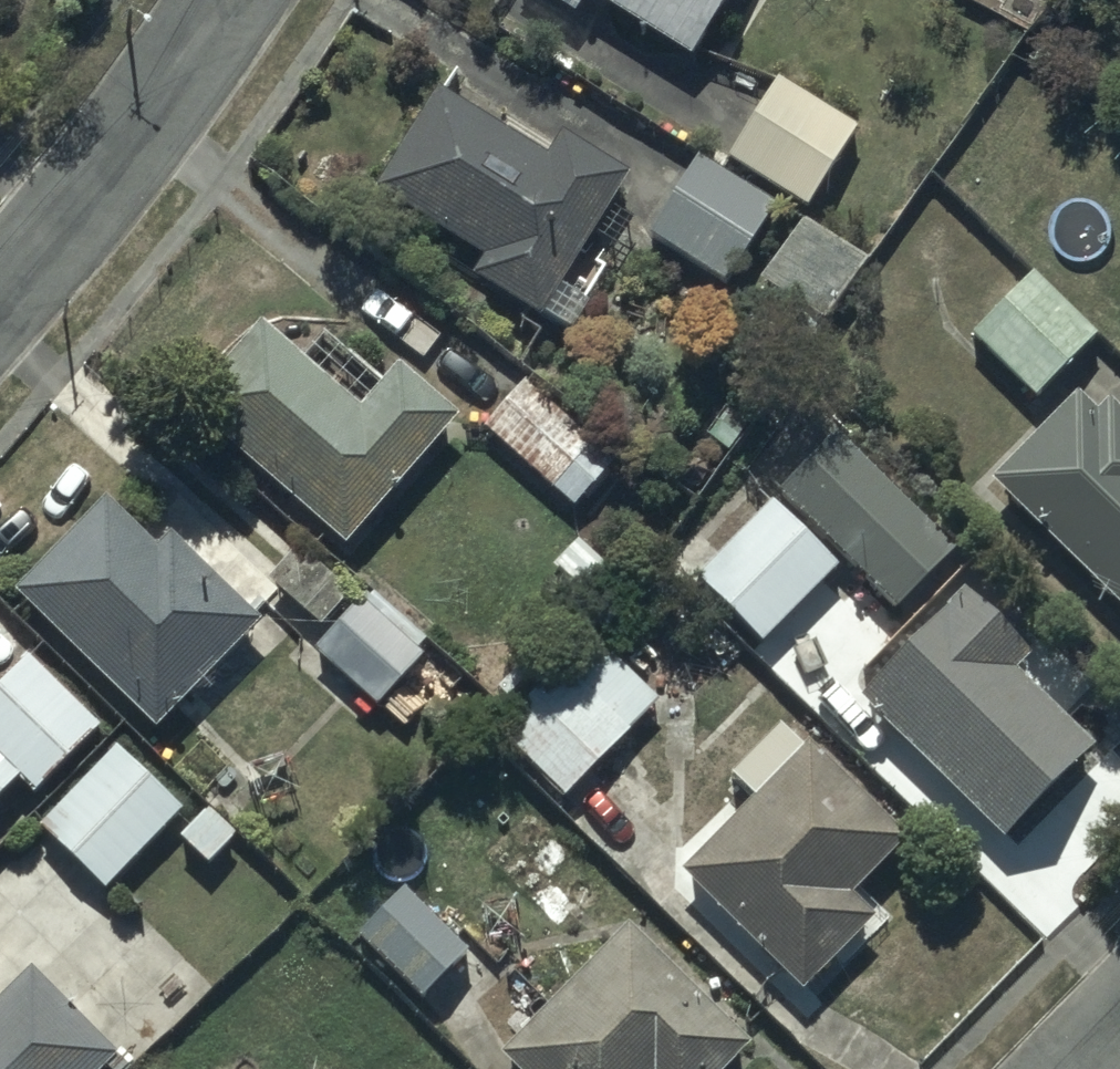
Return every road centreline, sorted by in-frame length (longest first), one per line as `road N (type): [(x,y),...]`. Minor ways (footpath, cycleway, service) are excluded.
road 1 (residential): [(0,285),(96,183),(234,0)]

